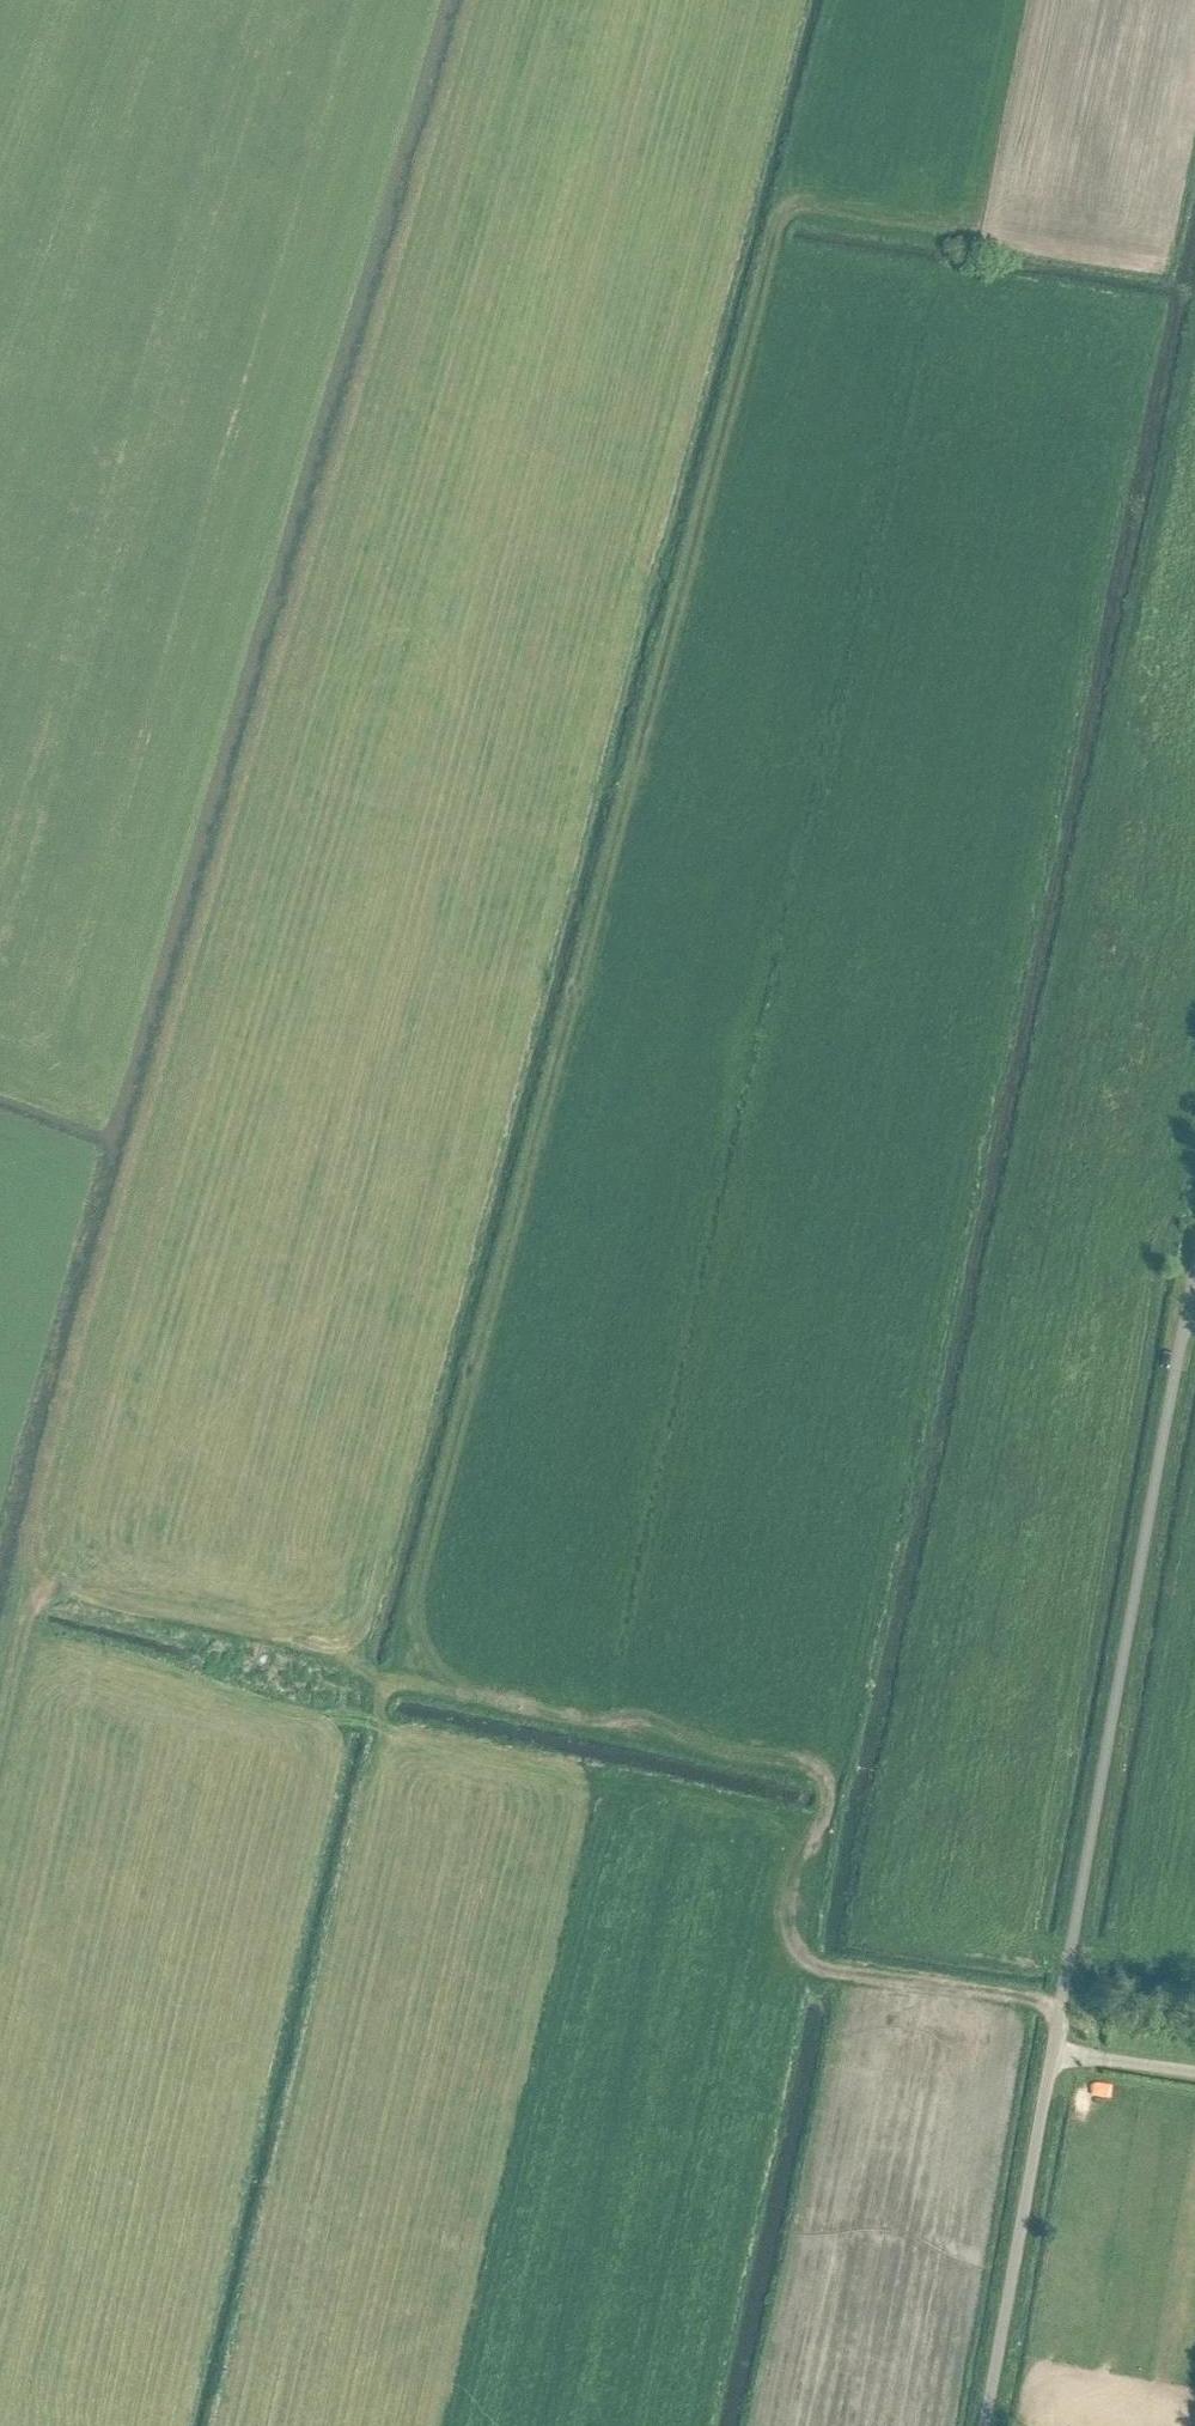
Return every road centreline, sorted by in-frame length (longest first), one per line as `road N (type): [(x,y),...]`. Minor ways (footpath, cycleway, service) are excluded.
road 1 (unclassified): [(983,2425),(1194,1264)]

